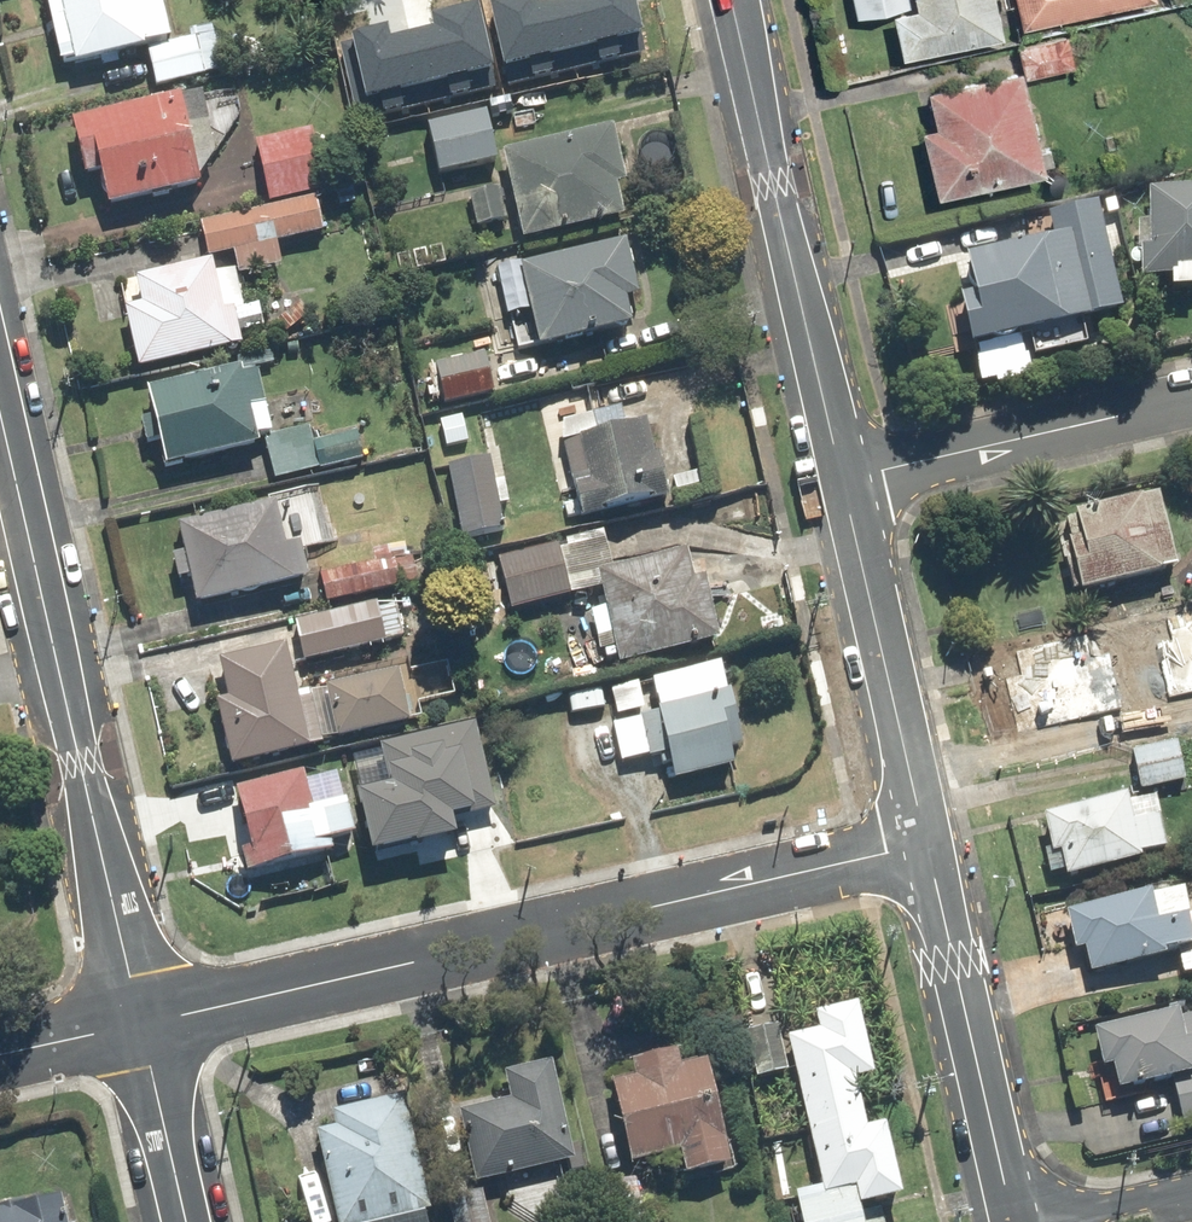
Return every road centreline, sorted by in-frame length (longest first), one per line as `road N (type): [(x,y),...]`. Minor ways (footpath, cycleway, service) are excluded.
road 1 (residential): [(928,846),(144,1027)]
road 2 (residential): [(144,1027),(0,416)]
road 3 (tertiary): [(844,477),(731,0)]
road 4 (tertiary): [(1013,1221),(928,846)]
road 5 (tertiary): [(928,846),(844,477)]
road 6 (residential): [(844,477),(1191,400)]
road 7 (residential): [(189,1221),(144,1027)]
road 8 (residential): [(144,1027),(0,1061)]

